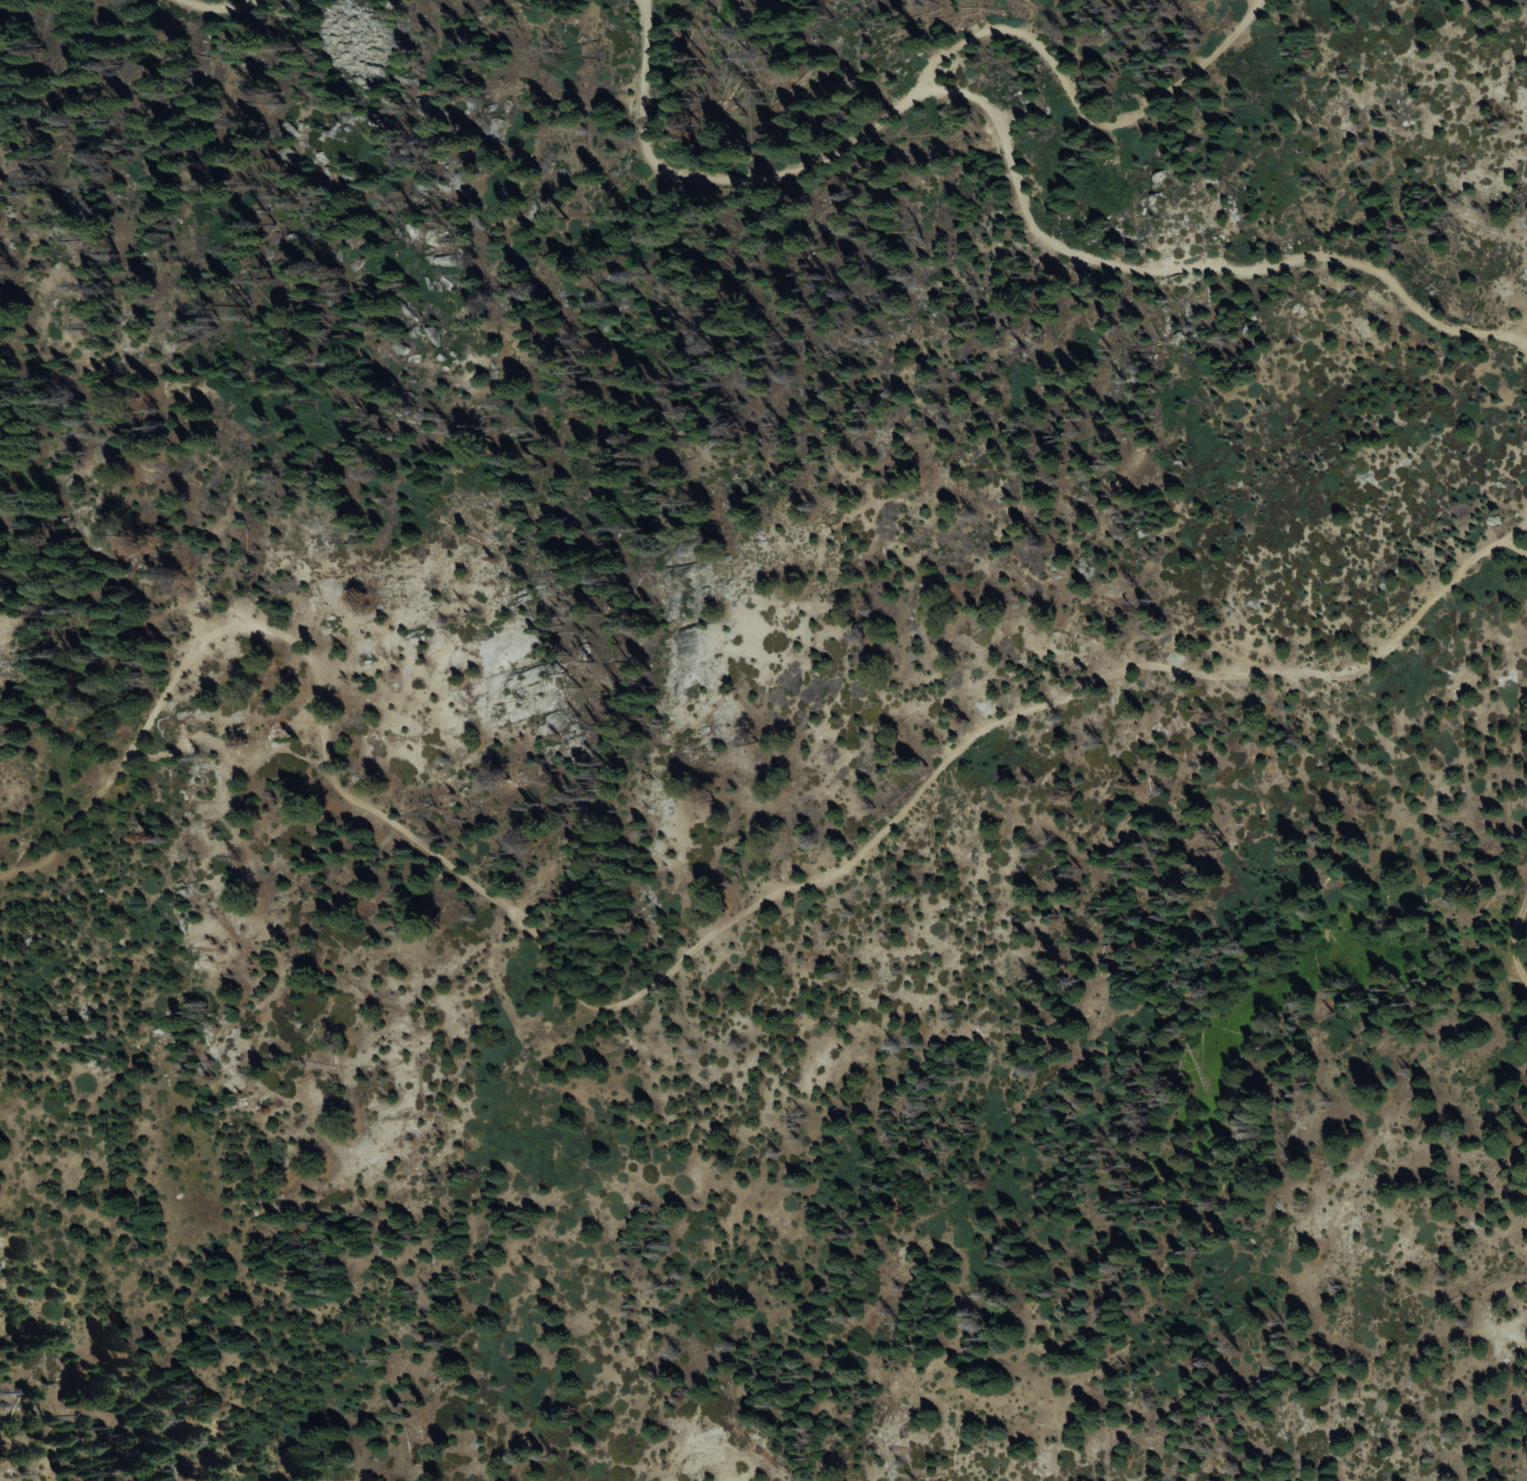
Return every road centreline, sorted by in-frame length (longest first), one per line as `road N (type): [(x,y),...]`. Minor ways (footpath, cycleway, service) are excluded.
road 1 (track): [(0,872),(41,859),(132,749),(196,646),(216,632),(256,628),(288,639),(306,662),(321,760),(336,790),(396,822),(509,908),(571,993),(615,1004),(643,992),(738,907),(846,859),(950,750),(1001,712),(1147,660),(1344,667),(1380,647),(1526,518)]
road 2 (track): [(1526,347),(1414,312),(1386,281),(1352,261),(1321,256),(1158,271),(1063,249),(1036,237),(1021,212),(998,124),(976,100),(953,92),(925,91),(837,156),(793,173),(695,181),(661,166),(641,128),(643,0)]
road 3 (track): [(1286,0),(1144,143),(998,51),(925,91)]

